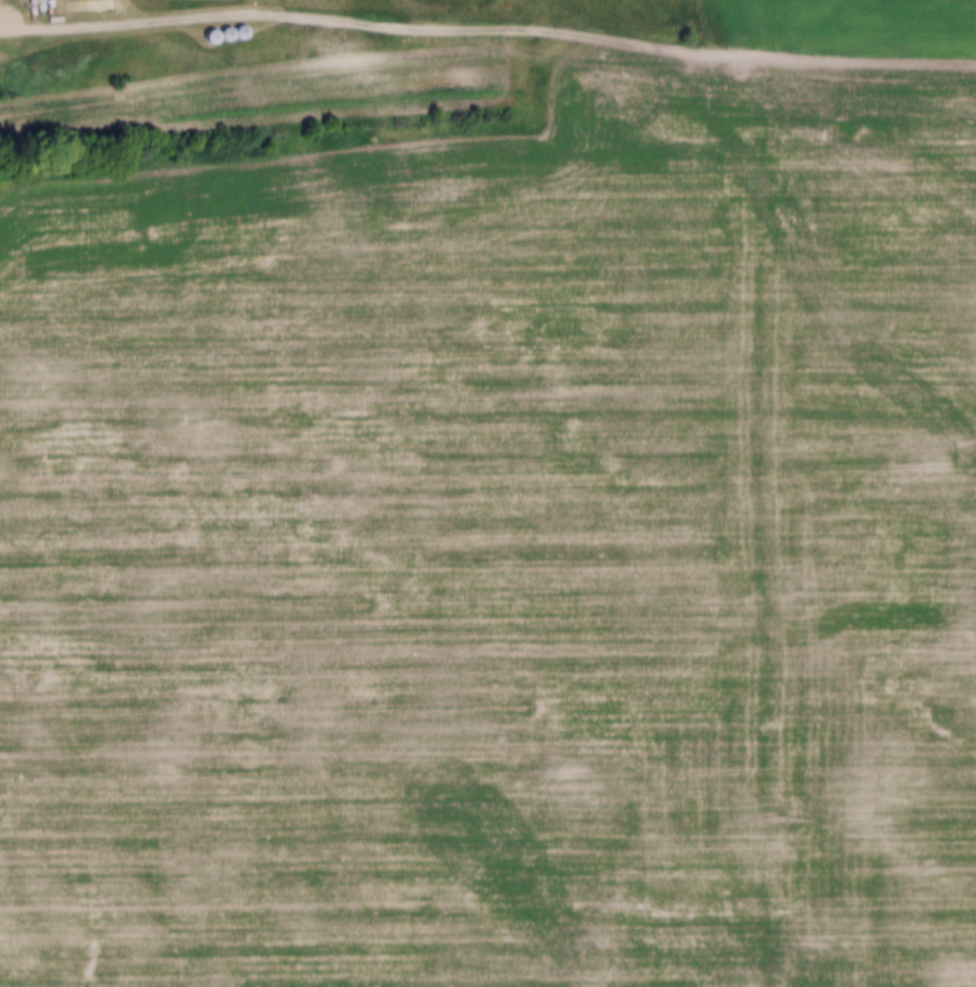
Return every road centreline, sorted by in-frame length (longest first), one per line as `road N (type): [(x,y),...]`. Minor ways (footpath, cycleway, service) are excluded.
road 1 (track): [(213,9),(565,25),(707,45),(975,59)]

